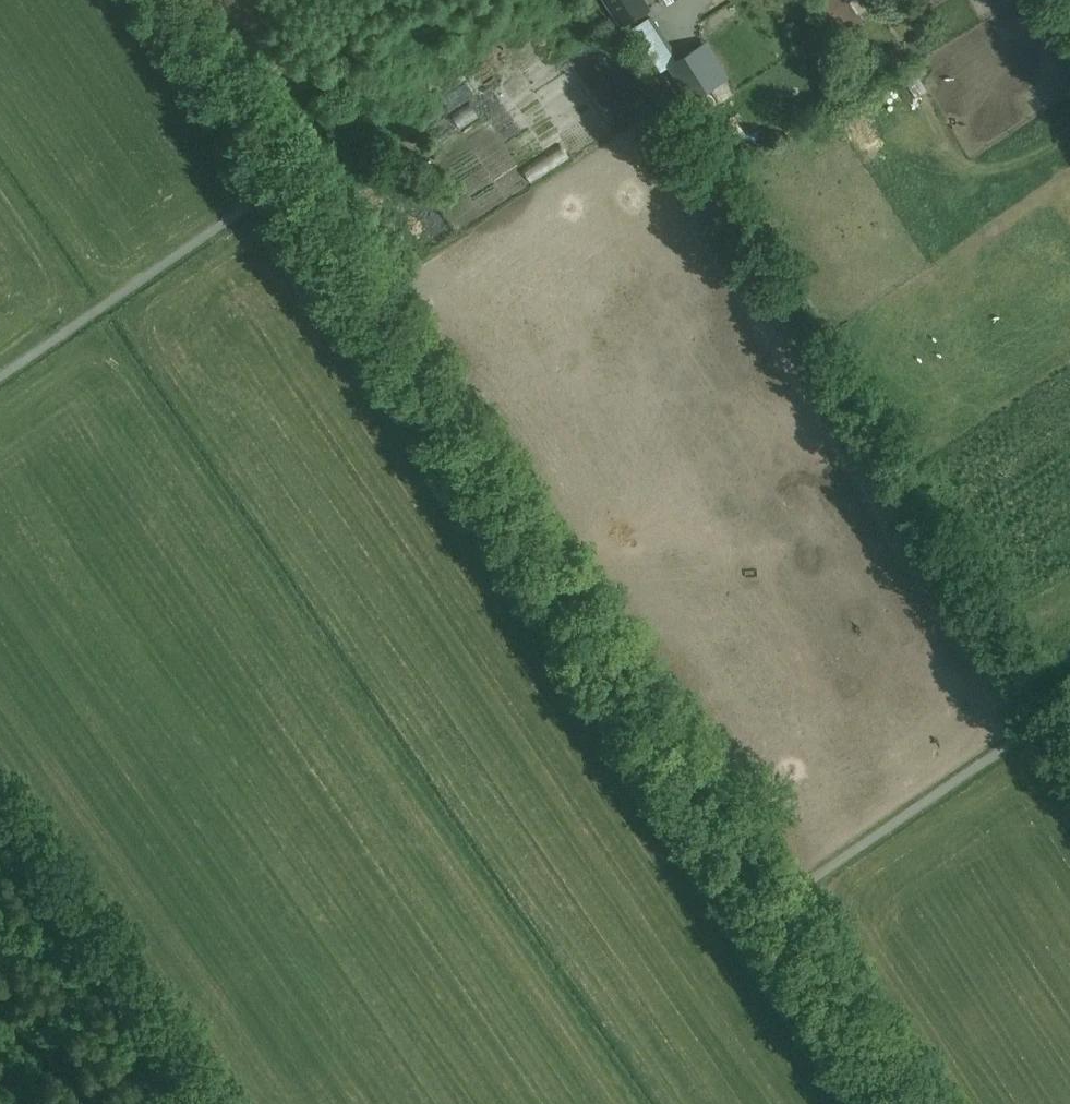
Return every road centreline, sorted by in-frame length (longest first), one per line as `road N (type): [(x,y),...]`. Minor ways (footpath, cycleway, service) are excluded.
road 1 (track): [(774,901),(908,1103)]
road 2 (track): [(295,191),(166,0)]

